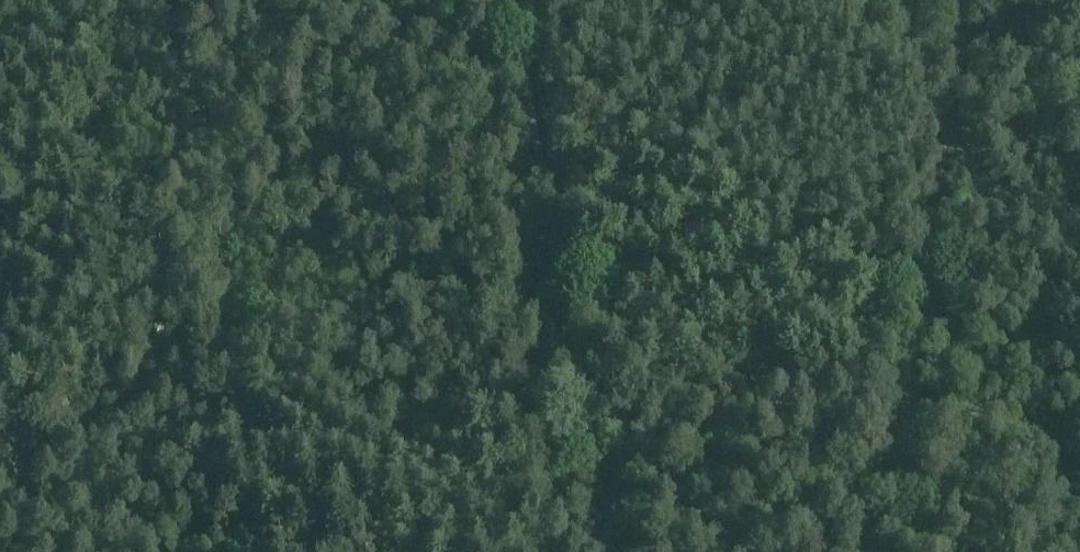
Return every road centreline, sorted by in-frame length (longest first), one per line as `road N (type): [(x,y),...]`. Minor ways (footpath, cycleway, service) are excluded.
road 1 (track): [(509,0),(608,551)]

